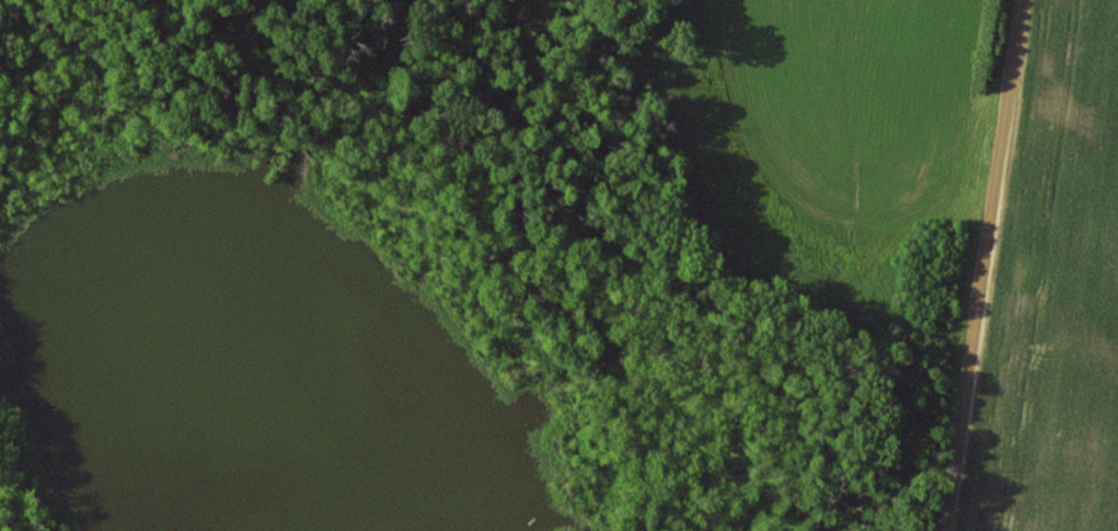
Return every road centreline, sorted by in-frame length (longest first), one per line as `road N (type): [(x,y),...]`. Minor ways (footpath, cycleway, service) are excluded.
road 1 (residential): [(946,530),(1023,0)]

